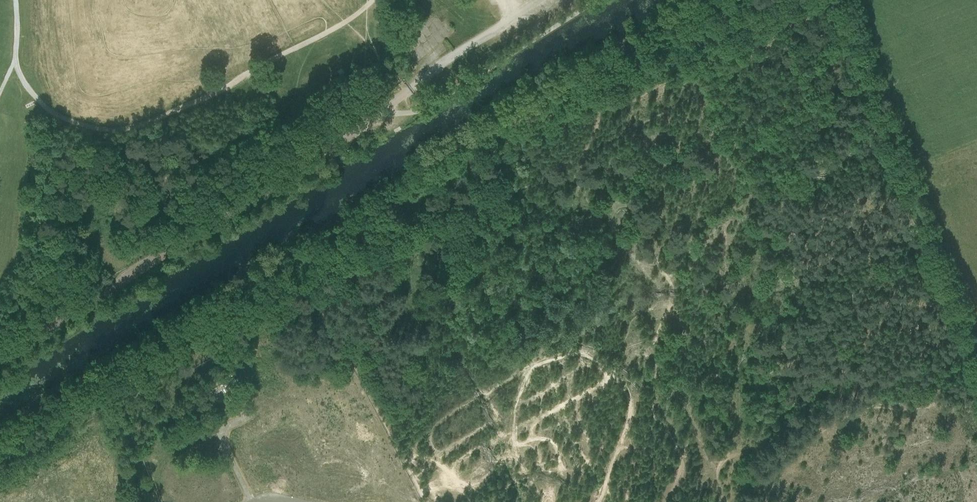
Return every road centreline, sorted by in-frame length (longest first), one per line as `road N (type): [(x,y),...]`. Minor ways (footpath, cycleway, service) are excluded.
road 1 (unclassified): [(0,355),(379,114)]
road 2 (track): [(14,63),(56,112),(102,130),(153,121),(241,77)]

